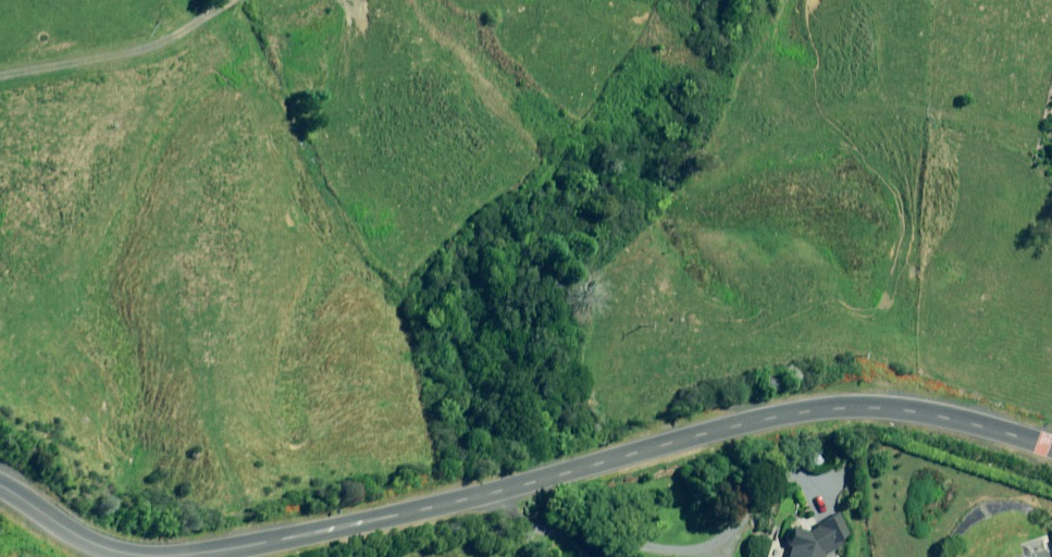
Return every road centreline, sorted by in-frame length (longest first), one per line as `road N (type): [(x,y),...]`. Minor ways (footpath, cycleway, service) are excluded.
road 1 (unclassified): [(192,556),(398,517),(759,421),(834,409),(911,411),(1051,447)]
road 2 (track): [(793,0),(769,74),(790,117),(912,113)]
road 3 (unclassified): [(0,486),(79,538),(149,556)]

